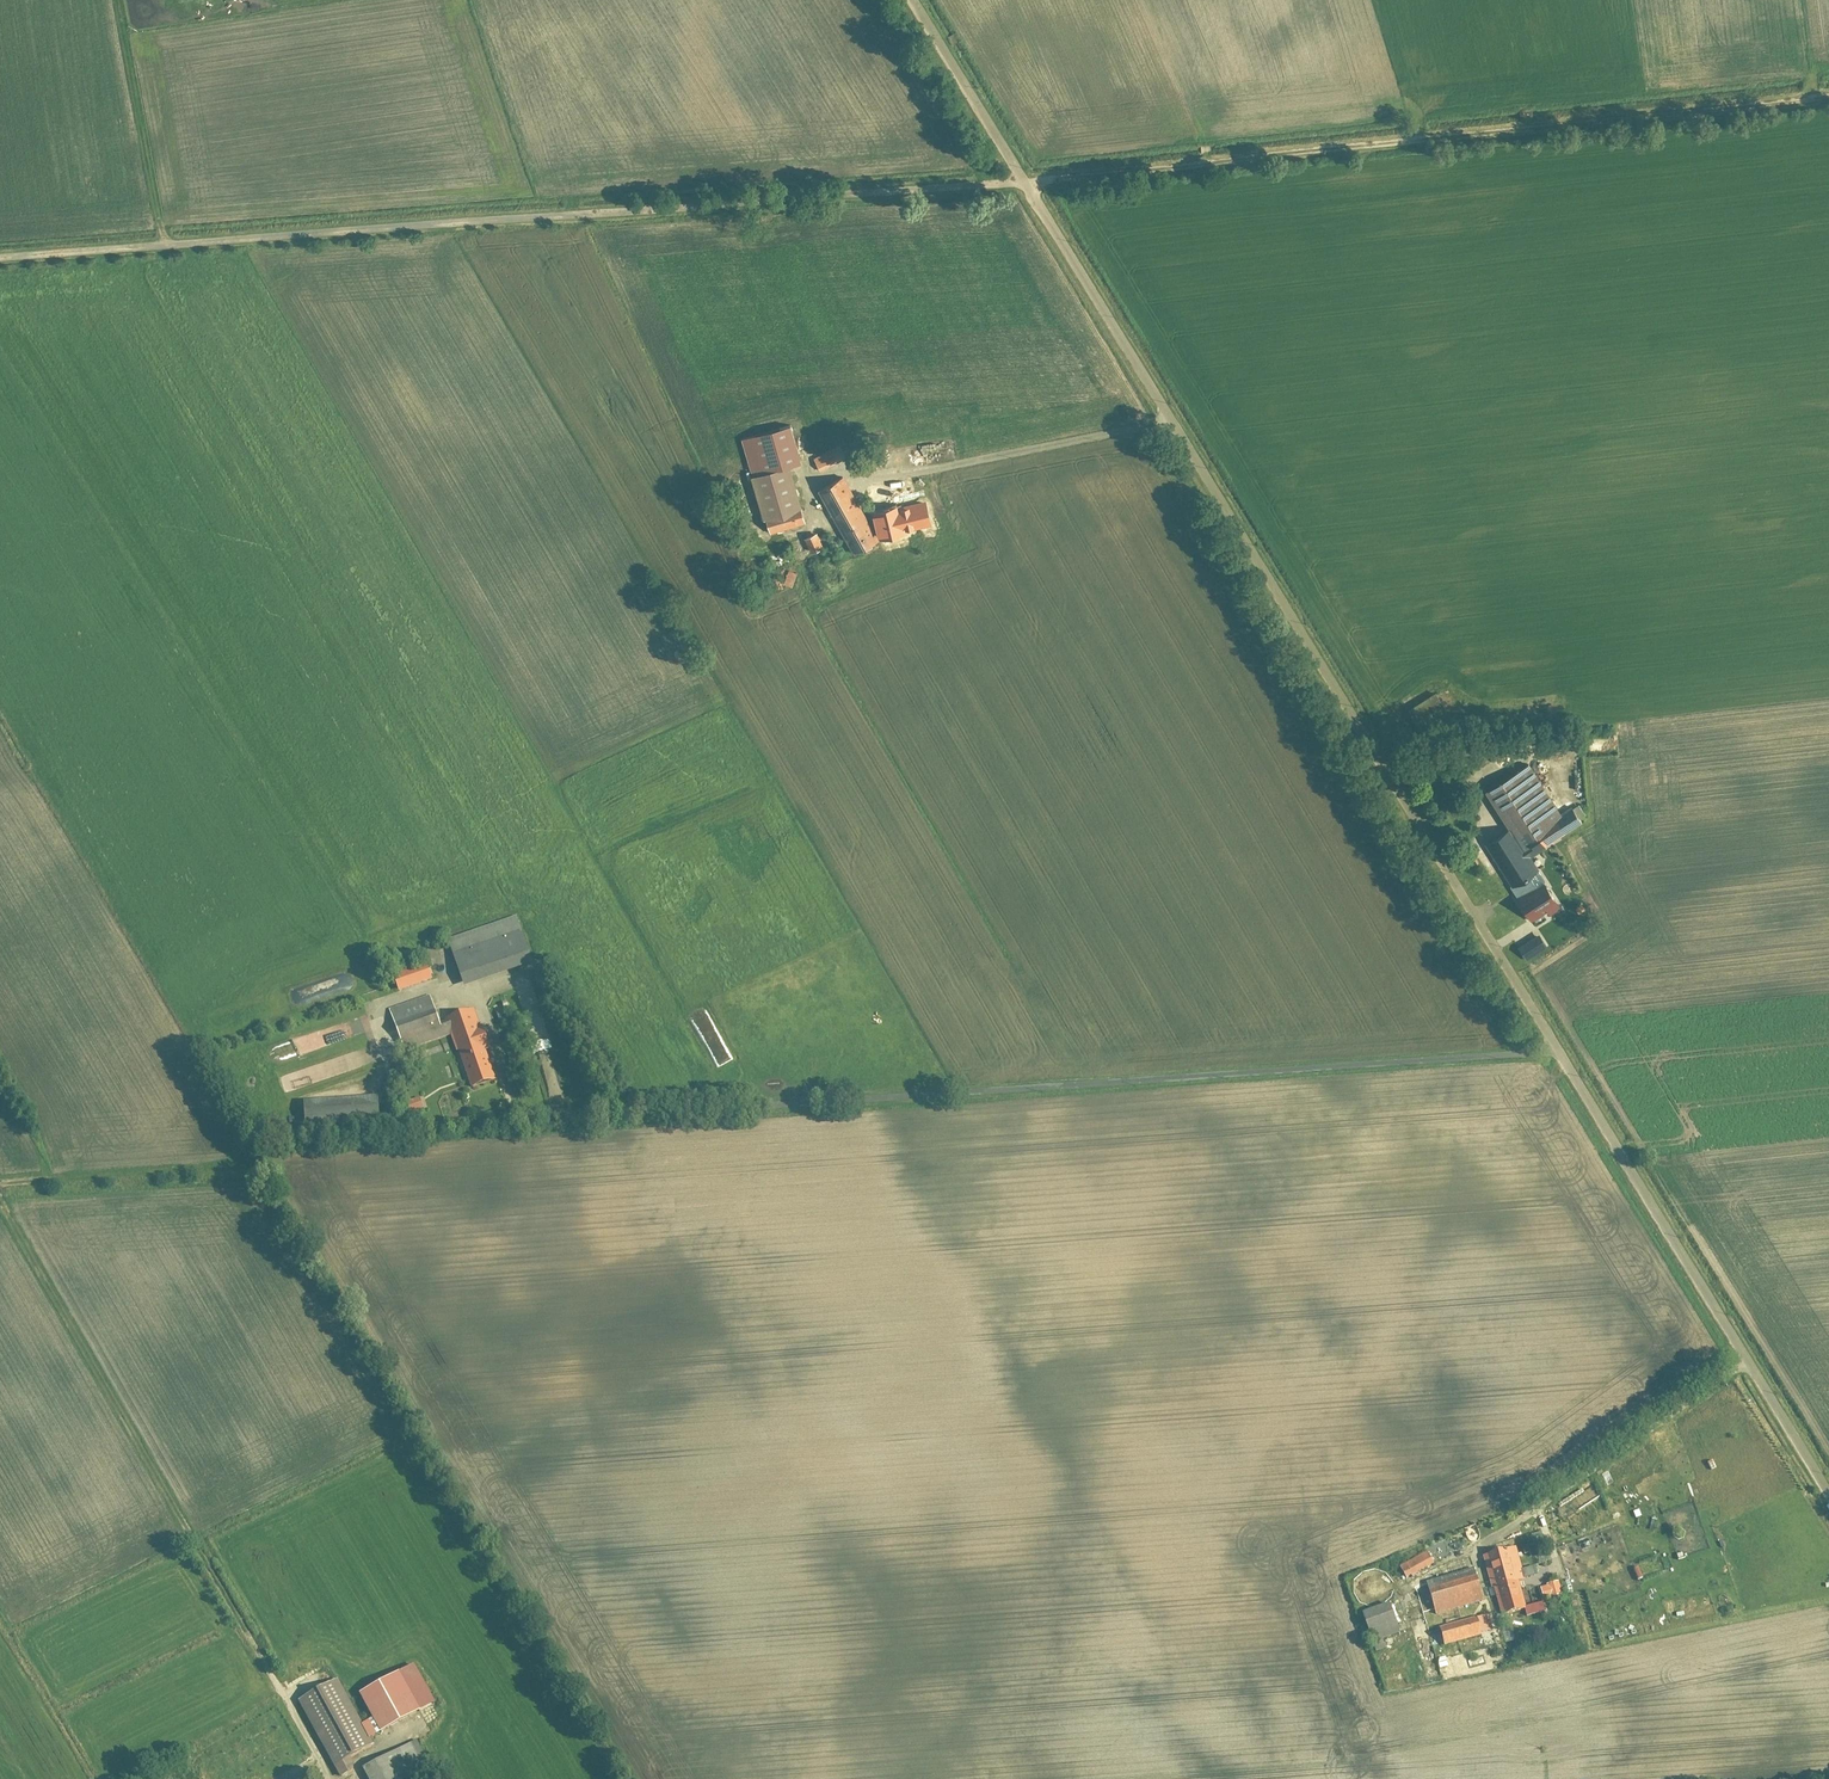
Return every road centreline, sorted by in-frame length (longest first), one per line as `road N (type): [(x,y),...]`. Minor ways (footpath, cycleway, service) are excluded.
road 1 (track): [(1828,93),(1021,183),(0,258)]
road 2 (unclassified): [(909,0),(1828,1498)]
road 3 (track): [(1555,1051),(536,1123),(509,1089),(475,996)]
road 4 (track): [(230,1160),(0,1177)]

